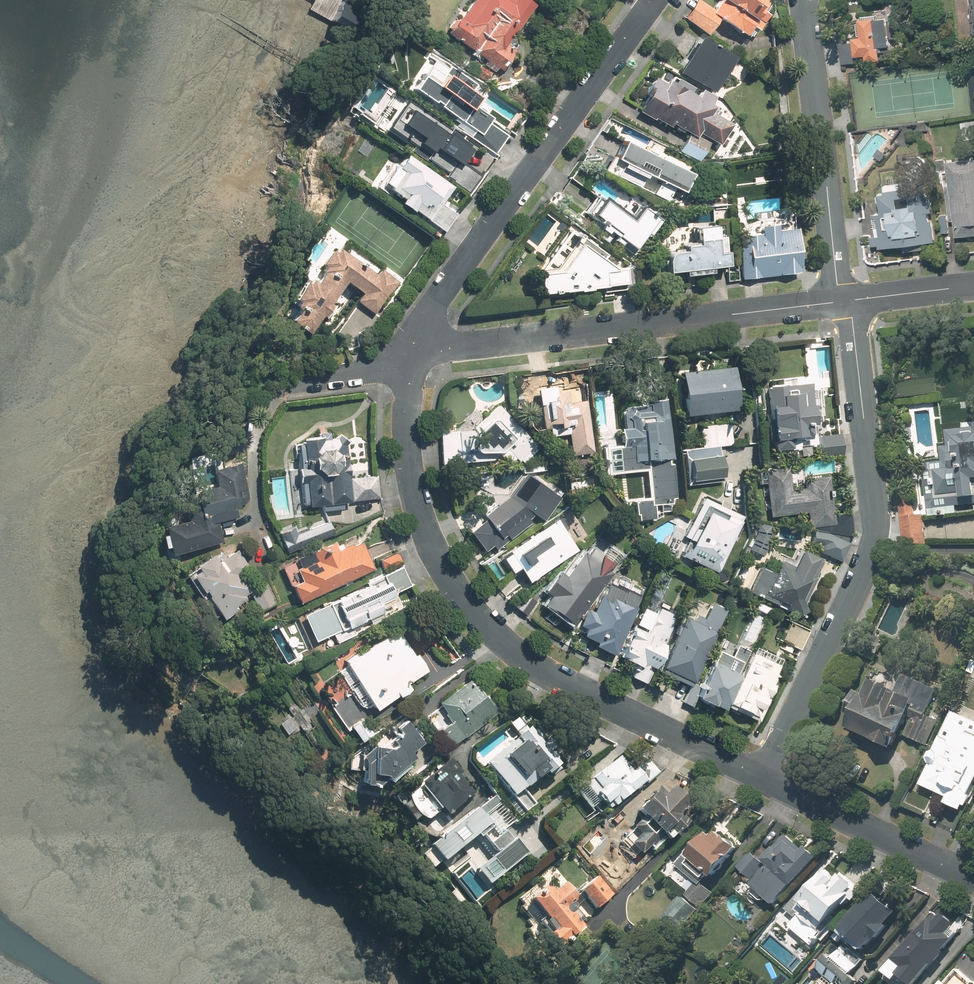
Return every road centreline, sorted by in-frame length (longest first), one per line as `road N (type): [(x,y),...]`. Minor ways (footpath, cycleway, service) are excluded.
road 1 (residential): [(766,777),(542,674),(464,601),(415,500),(406,441),(413,350)]
road 2 (residential): [(766,777),(877,541),(844,302)]
road 3 (residential): [(413,350),(844,302)]
road 4 (residential): [(413,350),(418,328),(656,0)]
road 5 (residential): [(844,302),(836,285),(802,0)]
road 6 (residential): [(973,878),(766,777)]
road 7 (residential): [(288,383),(381,366),(413,350)]
road 8 (residential): [(844,302),(973,286)]

